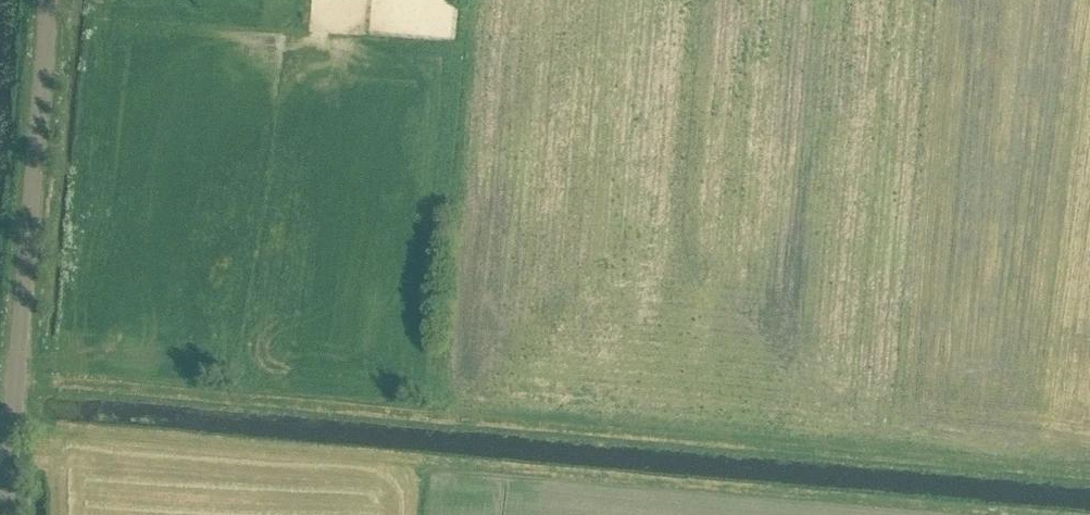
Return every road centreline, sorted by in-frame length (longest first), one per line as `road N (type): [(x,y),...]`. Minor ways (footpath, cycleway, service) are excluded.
road 1 (unclassified): [(4,514),(50,0)]

